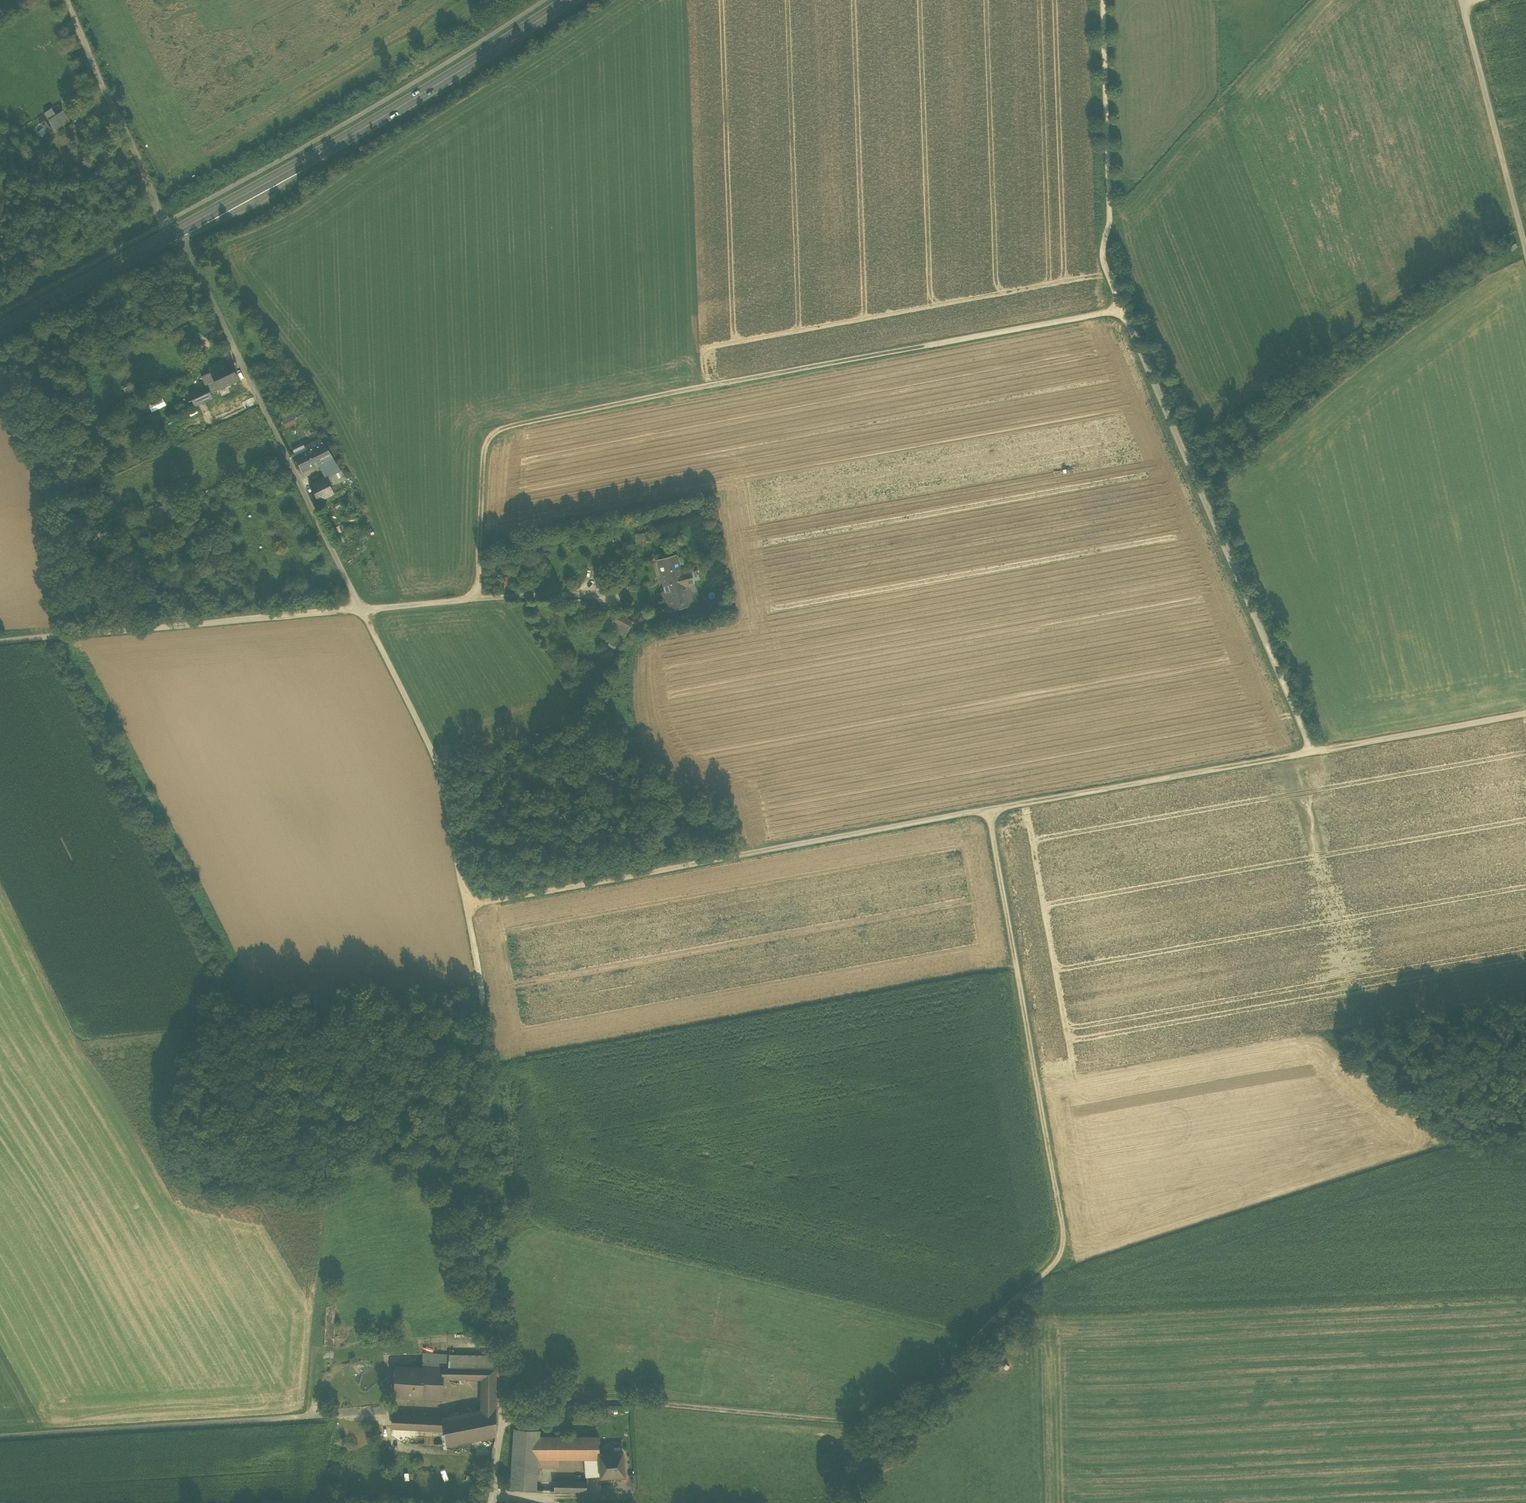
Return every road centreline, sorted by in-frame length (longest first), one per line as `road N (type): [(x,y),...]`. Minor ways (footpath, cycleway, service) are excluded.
road 1 (track): [(504,1406),(624,1399),(883,1424),(1066,1252),(988,811)]
road 2 (track): [(467,903),(1525,713)]
road 3 (track): [(478,597),(483,443),(498,429),(1123,310)]
road 4 (track): [(1313,751),(1123,310)]
road 5 (primary): [(177,230),(420,97),(570,0)]
road 6 (unclassified): [(177,230),(361,609)]
road 7 (track): [(361,609),(444,781),(482,1005)]
road 8 (track): [(0,1436),(393,1412)]
road 9 (track): [(0,639),(361,609)]
road 10 (track): [(1123,310),(1102,259),(1109,219),(1103,0)]
road 11 (track): [(1461,0),(1525,254)]
road 12 (track): [(177,230),(67,0)]
road 13 (track): [(319,1416),(326,1199),(342,1165)]
road 14 (primary): [(0,328),(177,230)]
road 15 (residential): [(491,1502),(504,1406),(498,1348)]

